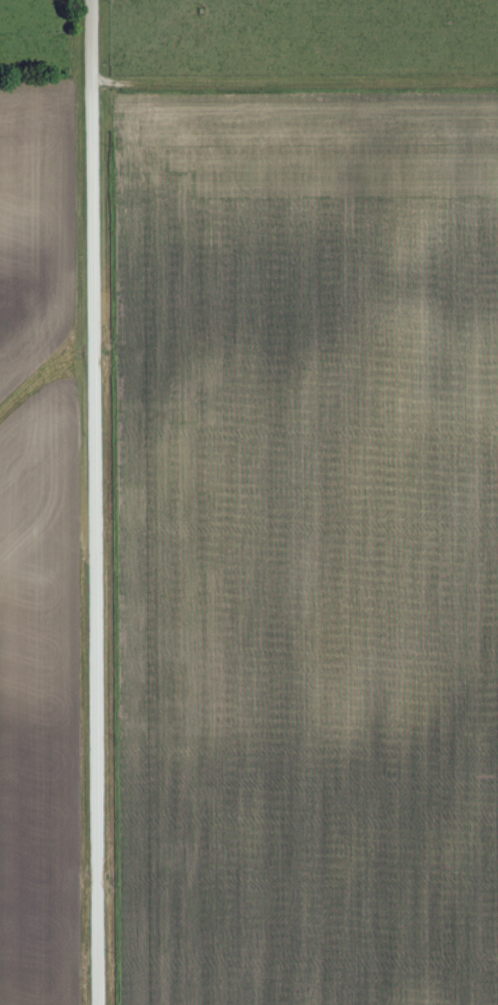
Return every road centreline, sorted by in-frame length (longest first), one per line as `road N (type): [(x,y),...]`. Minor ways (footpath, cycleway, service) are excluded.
road 1 (residential): [(95,1004),(90,0)]

